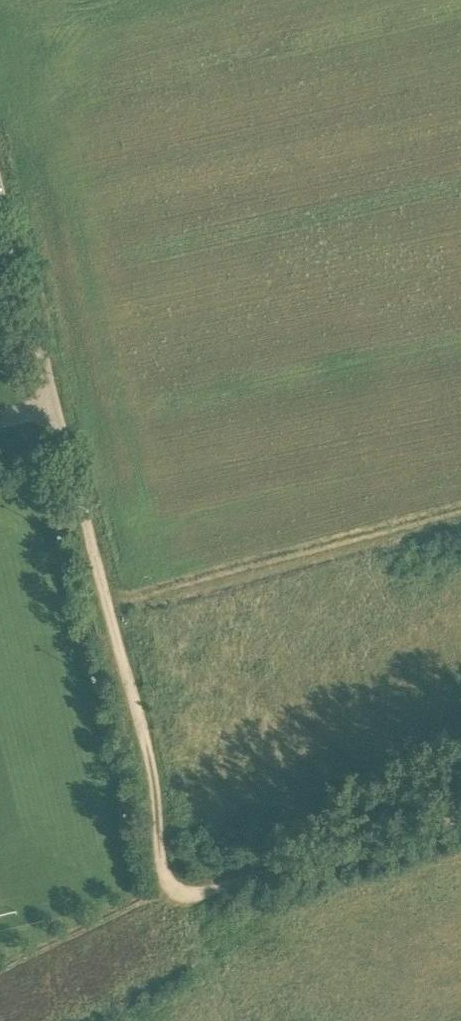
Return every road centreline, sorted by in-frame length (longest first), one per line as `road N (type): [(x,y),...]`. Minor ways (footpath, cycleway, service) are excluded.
road 1 (track): [(460,820),(199,895),(175,892),(163,868),(147,752),(65,446)]
road 2 (unclassified): [(65,446),(0,201)]

